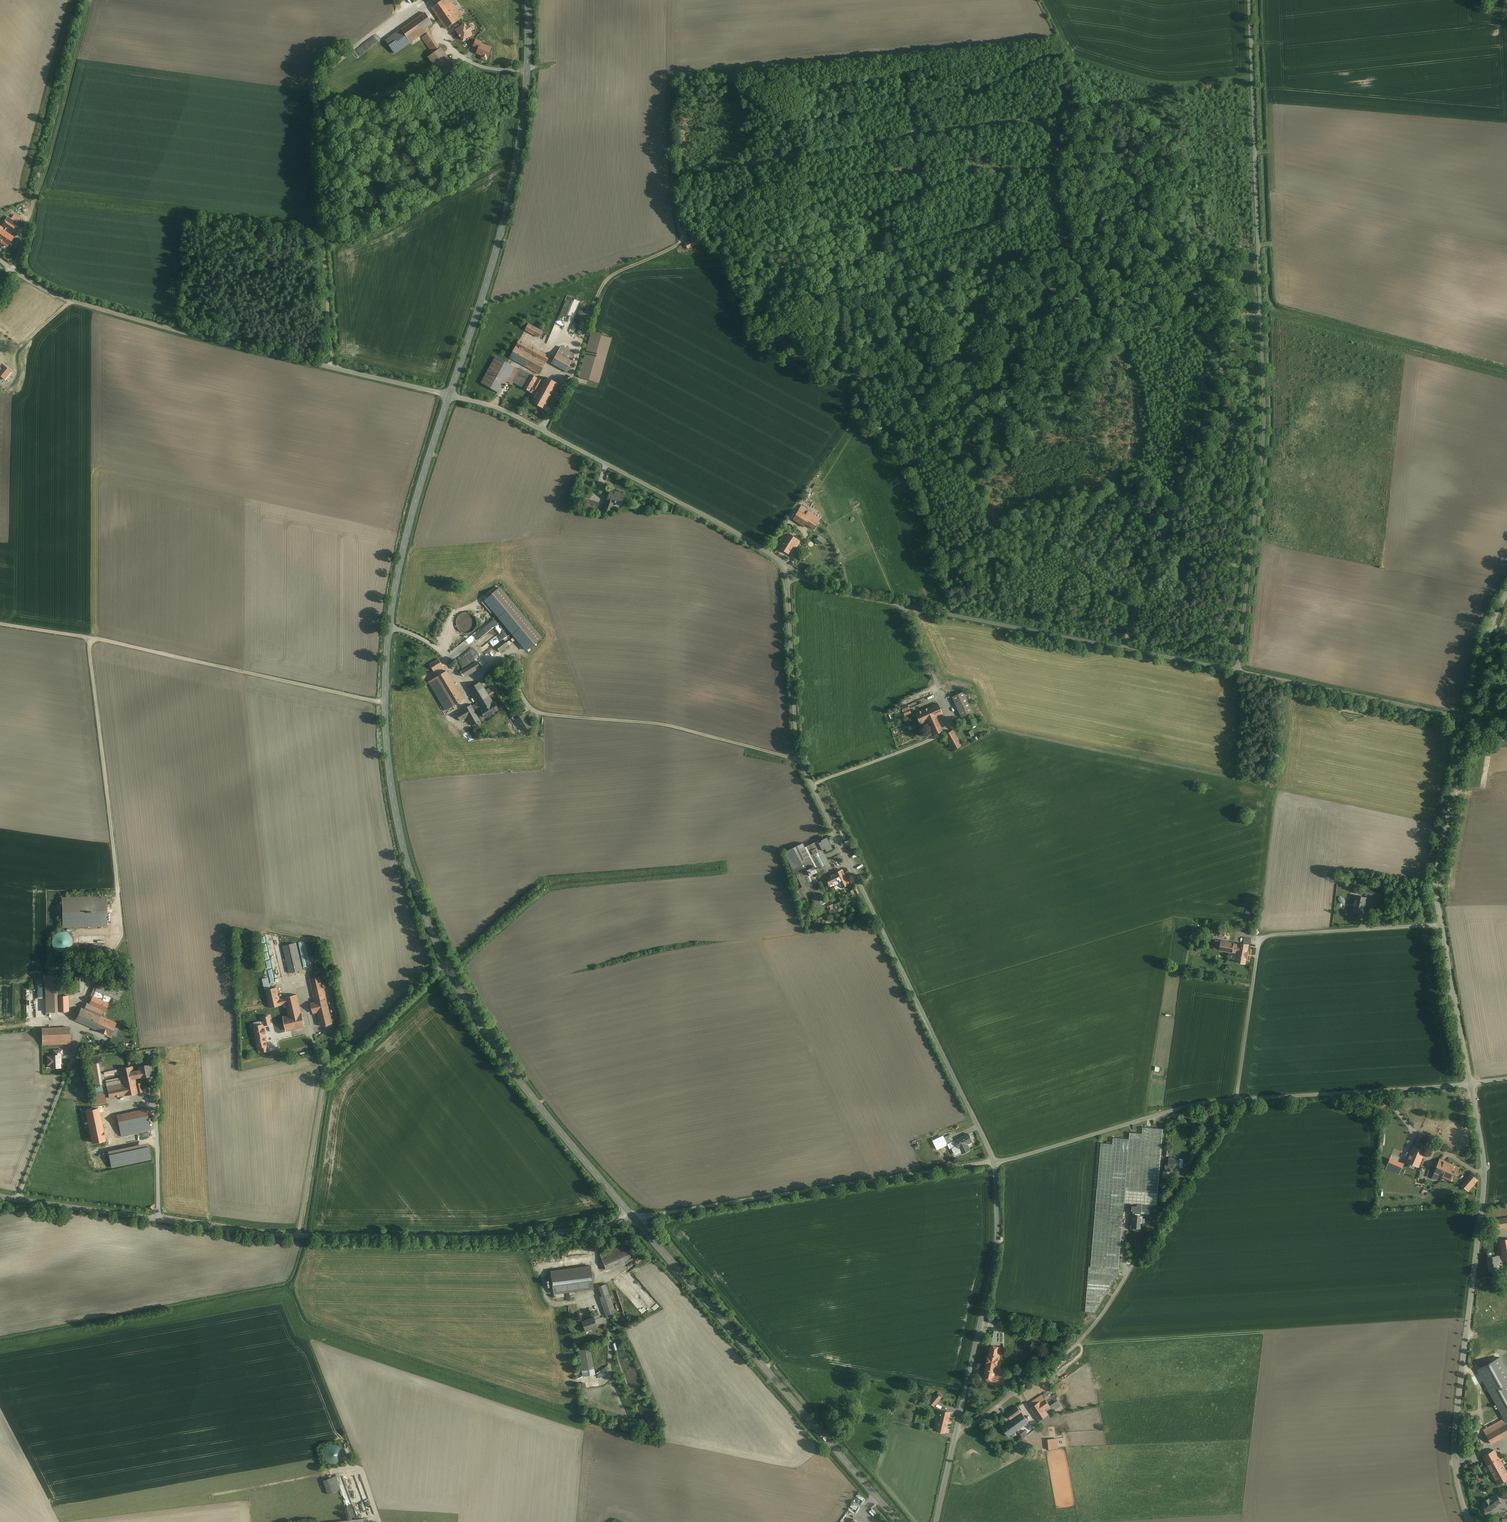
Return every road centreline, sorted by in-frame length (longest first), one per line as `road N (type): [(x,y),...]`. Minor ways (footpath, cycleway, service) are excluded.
road 1 (unclassified): [(1236,670),(1267,414),(1249,0)]
road 2 (unclassified): [(996,1160),(800,754),(788,580)]
road 3 (tertiary): [(450,395),(396,588),(386,700),(409,866),(446,964)]
road 4 (track): [(1187,191),(1163,241),(1201,324),(848,380)]
road 5 (unclassified): [(450,395),(94,305),(12,267)]
road 6 (unclassified): [(1237,1098),(1096,1323),(1046,1377),(958,1433)]
road 7 (unclassified): [(1470,1084),(1485,1174),(1453,1475),(1469,1521)]
road 8 (unclassified): [(807,577),(901,605),(1236,670)]
road 9 (track): [(91,636),(125,922),(74,1019),(75,1050)]
road 10 (track): [(1070,137),(1041,120),(1013,120),(672,177)]
road 11 (tertiary): [(528,0),(524,112),(510,195),(450,395)]
road 12 (tertiary): [(635,1218),(898,1521)]
road 13 (unclassified): [(781,563),(516,416),(450,395)]
road 14 (unclassified): [(635,1218),(996,1160)]
road 15 (unclassified): [(1441,924),(1267,935),(1237,1098)]
road 16 (unclassified): [(635,1218),(485,1236),(299,1236)]
road 17 (unclassified): [(299,1236),(326,1074),(446,964)]
road 18 (tertiary): [(446,964),(521,1081),(635,1218)]
road 19 (track): [(91,636),(386,700)]
road 20 (unclassified): [(299,1236),(0,1196)]
road 21 (track): [(1225,374),(1122,648)]
road 22 (unclassified): [(958,1433),(999,1242),(996,1160)]
road 23 (track): [(540,710),(671,723),(802,758)]
road 24 (track): [(671,106),(673,192),(688,237),(614,273),(594,307)]
road 25 (unclassified): [(996,1160),(1237,1098)]
road 26 (unclassified): [(1236,670),(1468,719)]
road 27 (unclassified): [(1237,1098),(1470,1084)]
road 28 (unclassified): [(1468,719),(1436,882),(1441,924)]
road 29 (unclassified): [(1441,924),(1470,1084)]
road 30 (track): [(1266,369),(1225,374),(1201,324),(1264,313)]
road 31 (track): [(356,1469),(213,1495)]
road 32 (track): [(334,366),(324,226)]
road 33 (unclassified): [(1506,592),(1486,639),(1468,719)]

